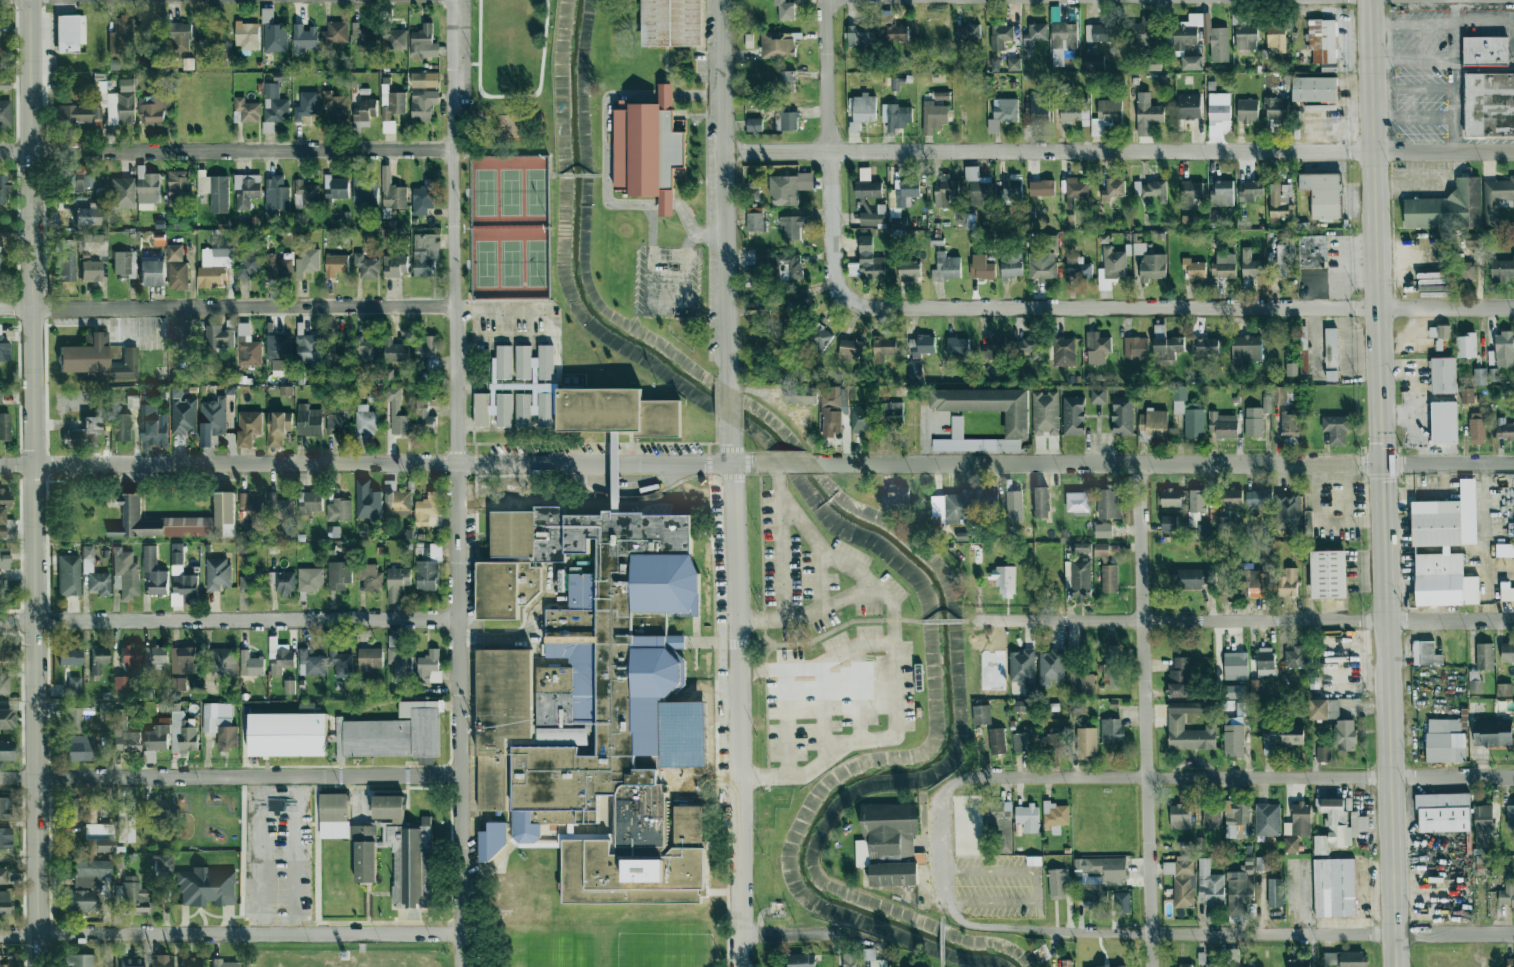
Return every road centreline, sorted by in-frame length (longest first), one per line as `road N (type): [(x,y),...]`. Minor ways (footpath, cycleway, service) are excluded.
road 1 (secondary): [(1397,966),(1370,0)]
road 2 (residential): [(459,966),(450,0)]
road 3 (secondary): [(29,0),(37,966)]
road 4 (residential): [(1513,152),(725,151)]
road 5 (residential): [(778,463),(0,465)]
road 6 (residential): [(1513,464),(818,463)]
road 7 (residential): [(1513,307),(872,309),(841,293)]
road 8 (residential): [(1513,777),(954,782)]
road 9 (residential): [(739,966),(730,422)]
road 10 (residential): [(1513,621),(976,621)]
road 11 (residential): [(1151,966),(1138,464)]
road 12 (residential): [(459,936),(0,937)]
road 13 (residential): [(458,776),(0,778)]
road 14 (residential): [(456,620),(0,622)]
road 15 (residential): [(453,306),(0,310)]
road 16 (residential): [(452,151),(0,153)]
road 17 (residential): [(1067,933),(1513,934)]
road 18 (residential): [(729,386),(722,0)]
road 19 (residential): [(841,293),(831,262),(824,0)]
road 20 (residential): [(942,903),(969,925),(1067,933)]
road 21 (residential): [(954,782),(940,795),(942,903)]

